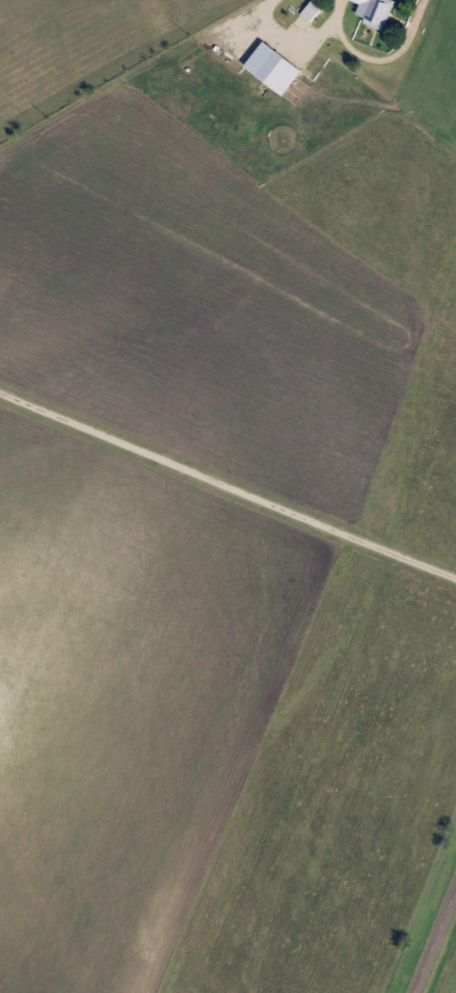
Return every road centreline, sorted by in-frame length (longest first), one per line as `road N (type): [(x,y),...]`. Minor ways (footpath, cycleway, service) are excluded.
road 1 (residential): [(425,0),(403,51),(385,61),(352,49),(341,34),(340,0)]
road 2 (tertiary): [(455,878),(410,992)]

